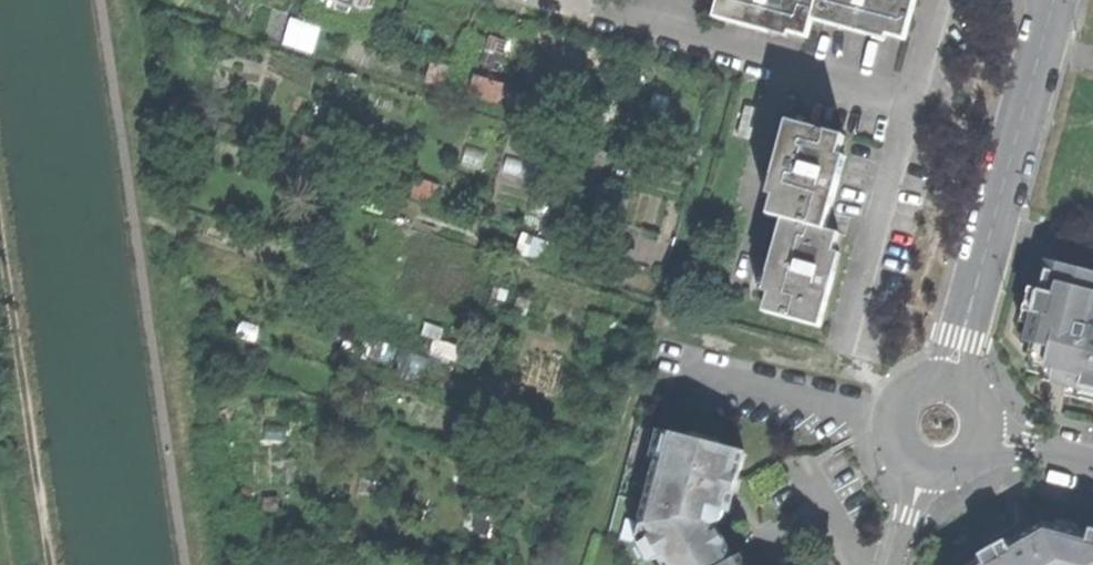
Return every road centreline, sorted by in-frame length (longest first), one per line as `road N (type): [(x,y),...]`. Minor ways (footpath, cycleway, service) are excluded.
road 1 (residential): [(1057,0),(954,374)]
road 2 (track): [(53,564),(0,198)]
road 3 (residential): [(892,418),(664,363)]

